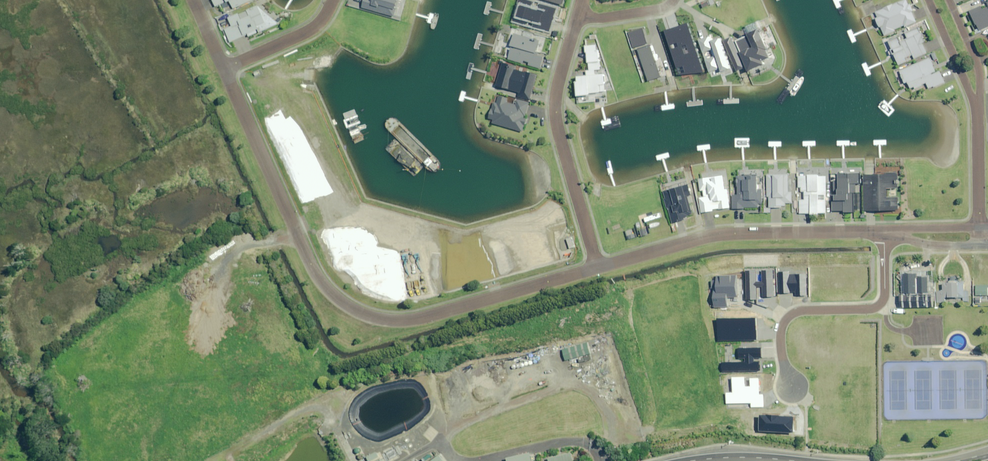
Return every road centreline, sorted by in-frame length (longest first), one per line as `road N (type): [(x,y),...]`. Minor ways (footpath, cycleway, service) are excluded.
road 1 (residential): [(597,269),(410,320),(360,311),(334,297),(308,260),(225,68)]
road 2 (residential): [(884,233),(720,235),(597,269)]
road 3 (residential): [(597,269),(556,122),(578,16)]
road 4 (residential): [(884,233),(881,307),(798,311),(780,328),(790,388)]
road 5 (residential): [(225,68),(314,29),(334,0)]
road 6 (residential): [(979,105),(979,226)]

